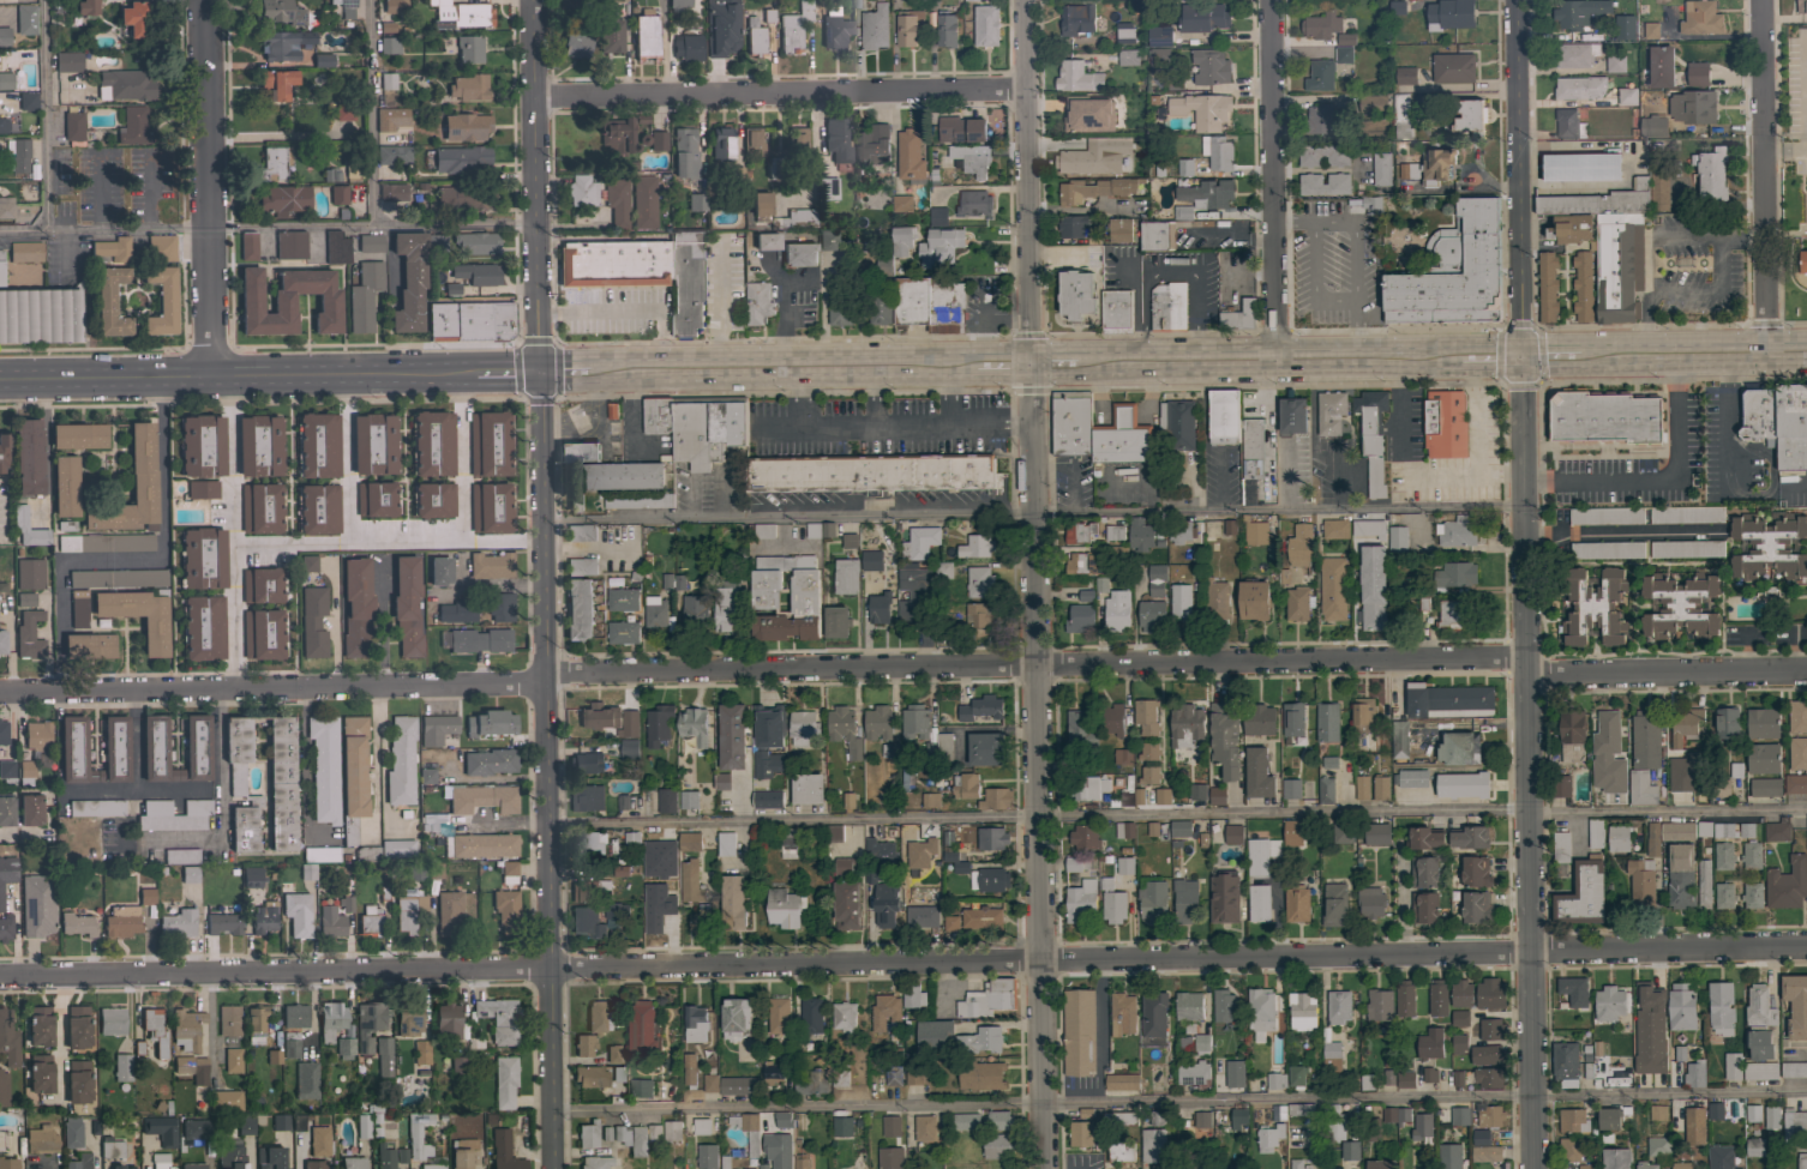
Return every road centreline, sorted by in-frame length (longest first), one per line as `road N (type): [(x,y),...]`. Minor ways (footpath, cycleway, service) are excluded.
road 1 (residential): [(1532,952),(0,976)]
road 2 (residential): [(1527,658),(544,673)]
road 3 (residential): [(1031,364),(1044,1168)]
road 4 (residential): [(539,372),(551,1168)]
road 5 (residential): [(1532,952),(1523,357)]
road 6 (residential): [(544,681),(0,688)]
road 7 (residential): [(1031,88),(534,95)]
road 8 (secondary): [(491,372),(0,377)]
road 9 (residential): [(208,374),(204,0)]
road 10 (residential): [(539,372),(533,0)]
road 11 (secondary): [(1458,358),(1088,363)]
road 12 (residential): [(1031,364),(1029,0)]
road 13 (residential): [(1283,361),(1277,0)]
road 14 (tertiary): [(1523,357),(1518,0)]
road 15 (secondary): [(974,364),(619,370)]
road 16 (residential): [(1769,354),(1764,0)]
road 17 (residential): [(1806,671),(1527,675)]
road 18 (residential): [(1806,947),(1532,952)]
road 19 (secondary): [(1587,356),(1806,353)]
road 20 (residential): [(1536,1168),(1532,952)]

